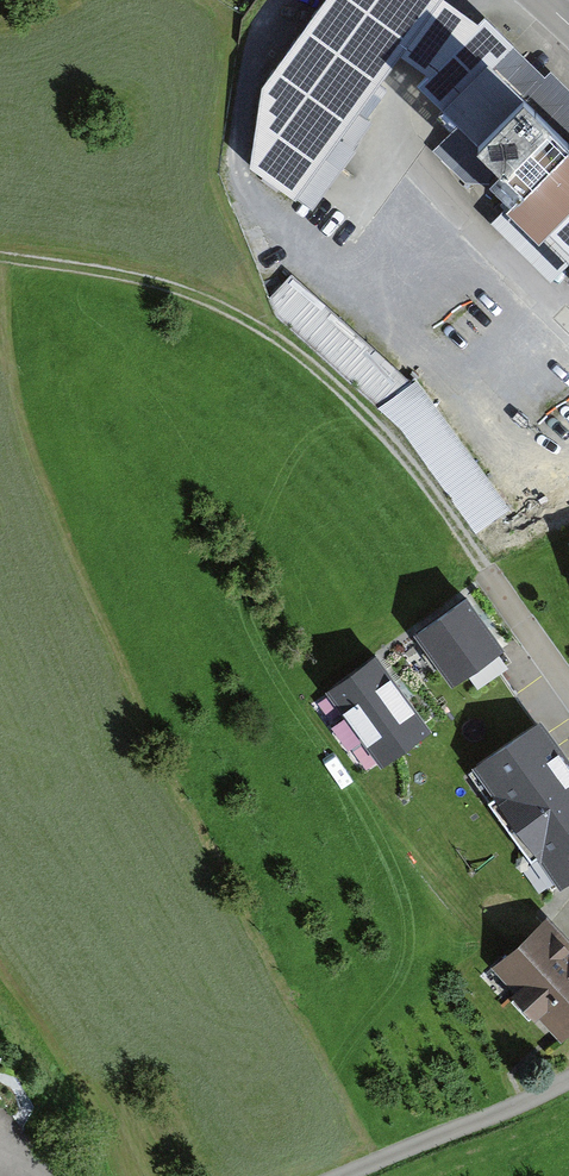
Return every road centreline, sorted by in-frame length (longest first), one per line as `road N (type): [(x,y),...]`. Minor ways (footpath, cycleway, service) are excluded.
road 1 (track): [(0,256),(167,284),(250,322),(352,400),(416,472),(489,575)]
road 2 (unclassified): [(568,1078),(344,1175)]
road 3 (residential): [(489,575),(568,688)]

